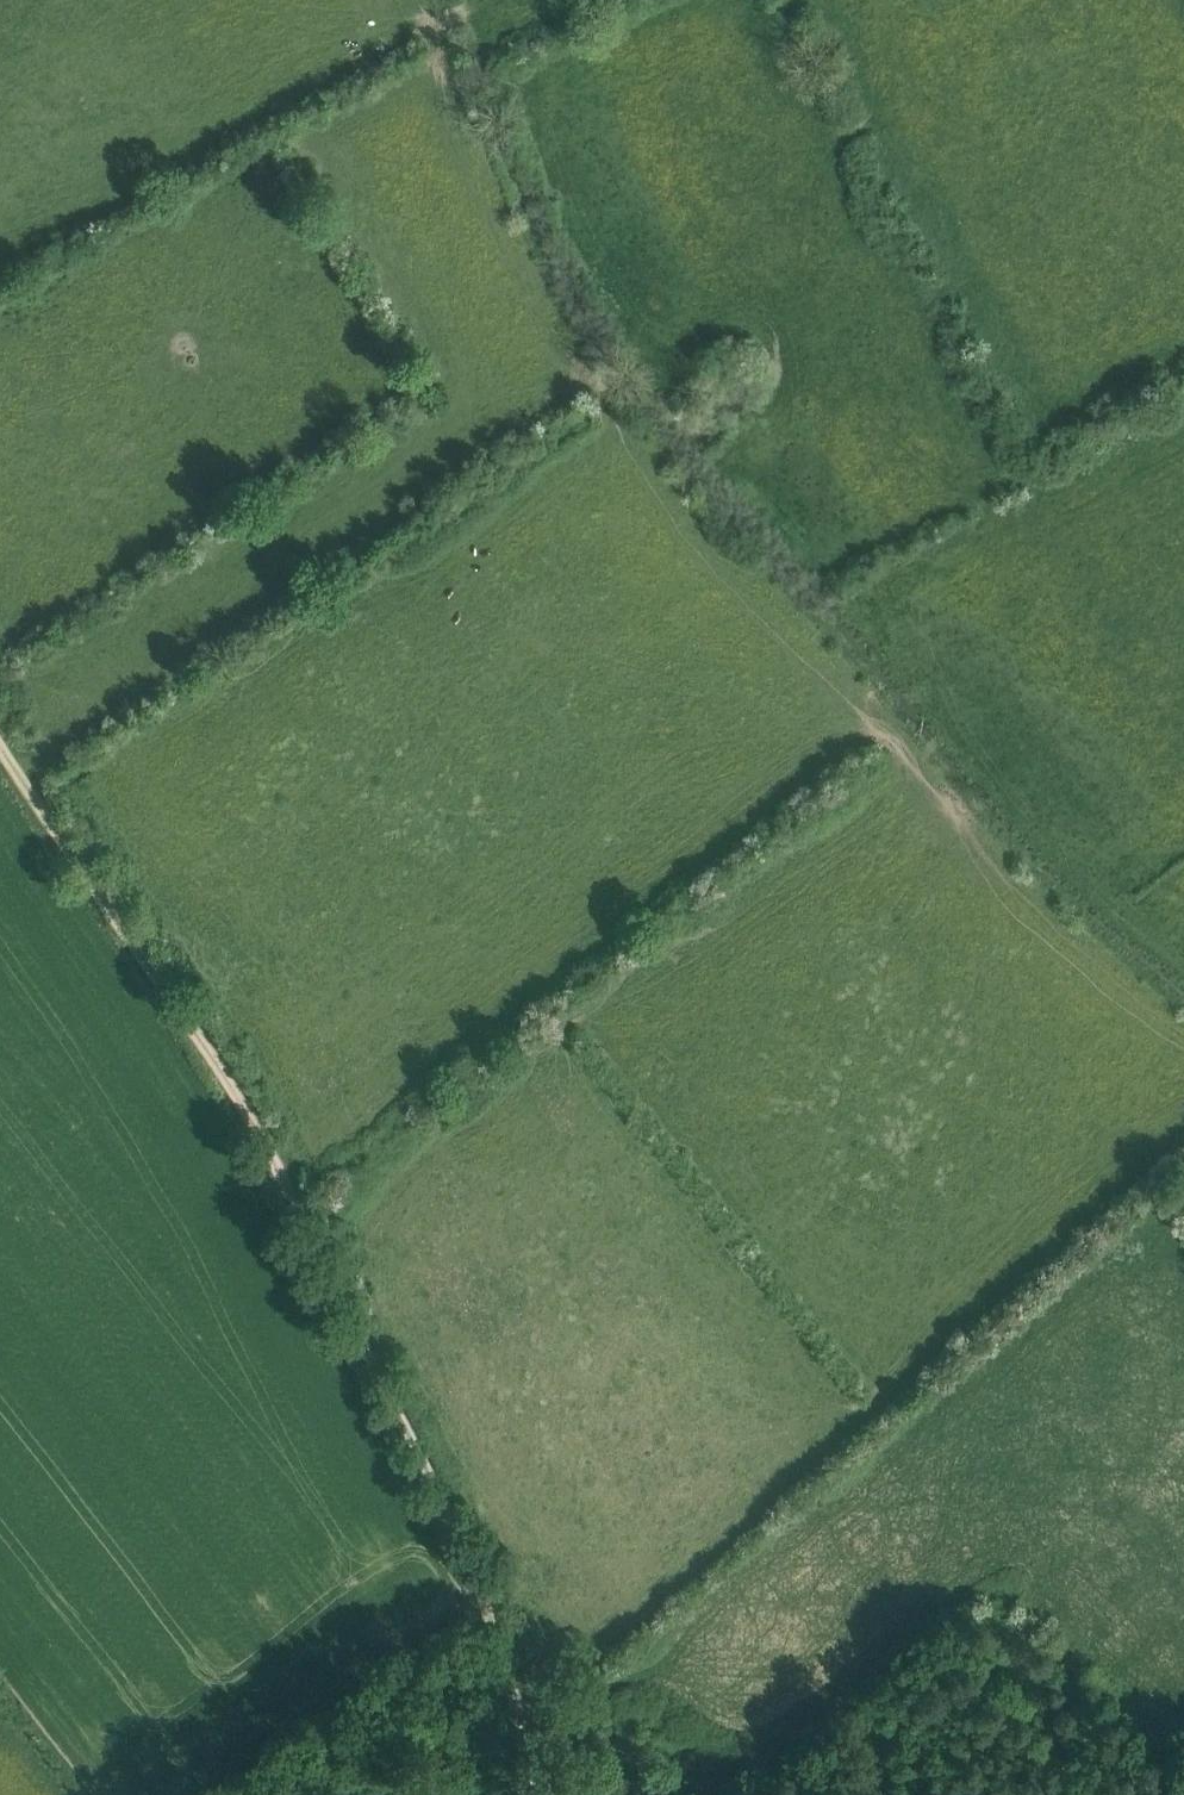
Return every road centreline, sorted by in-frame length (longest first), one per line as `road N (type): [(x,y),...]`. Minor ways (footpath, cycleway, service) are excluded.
road 1 (track): [(535,1794),(480,1587),(327,1253),(222,1066),(0,733)]

